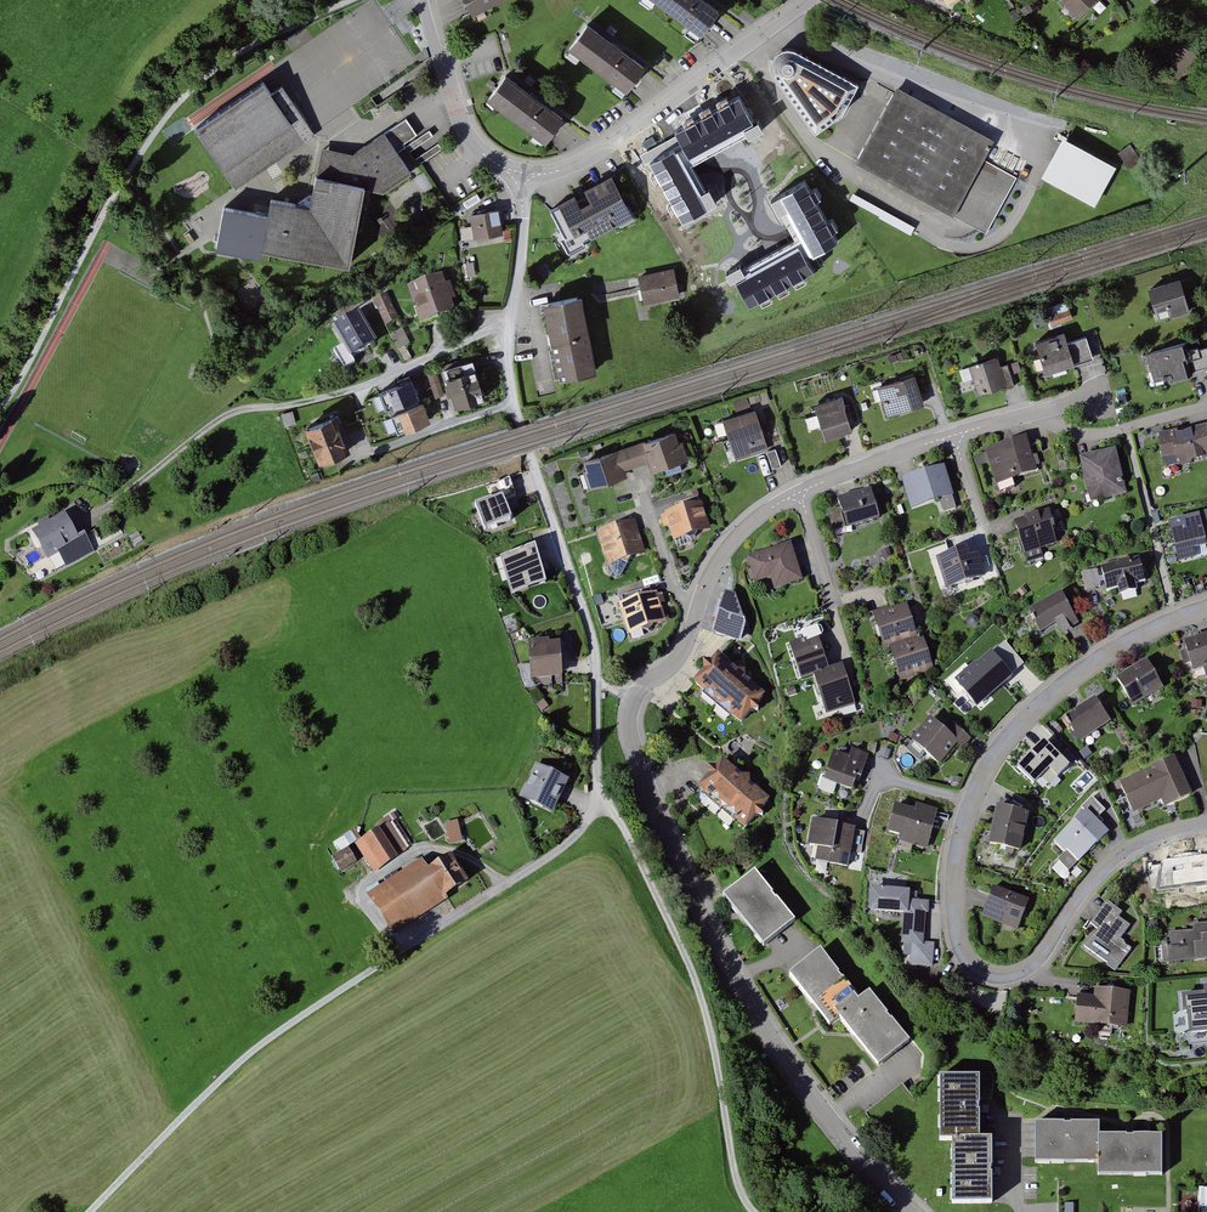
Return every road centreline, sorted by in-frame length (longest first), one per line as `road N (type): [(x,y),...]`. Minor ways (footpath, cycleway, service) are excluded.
road 1 (residential): [(1206,821),(1156,834),(1114,857),(1023,971),(978,971),(963,953),(953,882),(960,828),(1007,737),(1104,655),(1206,609)]
road 2 (track): [(600,803),(572,841),(249,1055),(91,1211)]
road 3 (residential): [(632,700),(632,748),(687,892),(764,1034),(817,1110),(912,1211)]
road 4 (track): [(597,682),(600,803),(620,821),(694,971),(738,1189),(753,1211)]
road 5 (residential): [(632,700),(678,659),(720,556),(760,515),(864,465),(1044,411)]
road 6 (residential): [(520,180),(509,362),(516,409),(591,632),(597,682)]
road 7 (residential): [(520,180),(601,150),(808,0)]
road 8 (residential): [(422,0),(469,136),(520,180)]
road 9 (residential): [(1044,411),(1057,424),(1100,434),(1206,406)]
road 10 (track): [(504,886),(474,859),(448,849),(423,851),(365,888)]

